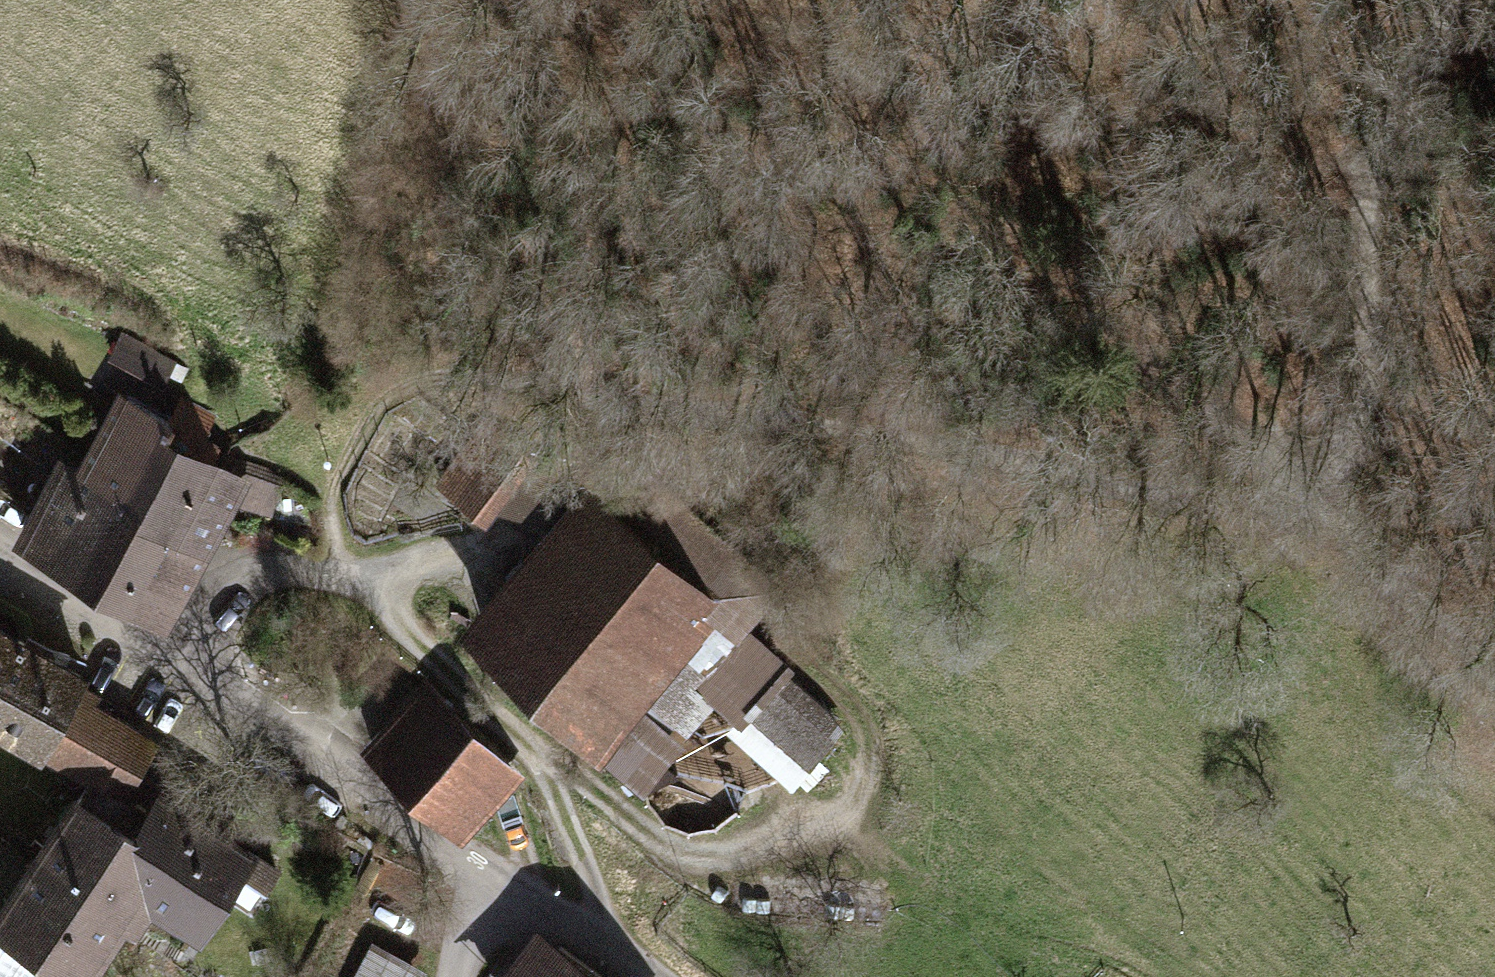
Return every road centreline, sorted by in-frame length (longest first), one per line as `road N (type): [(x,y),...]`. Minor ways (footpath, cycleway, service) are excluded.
road 1 (track): [(658,413),(860,426),(1227,508),(1318,496),(1364,404),(1369,198),(1379,157),(1451,0)]
road 2 (track): [(830,0),(821,67),(926,188),(1048,248),(1318,496),(1494,674)]
road 3 (unclassified): [(514,887),(183,663),(0,554)]
road 4 (track): [(602,945),(586,859),(522,738),(347,578)]
road 5 (unclassified): [(651,976),(514,887)]

